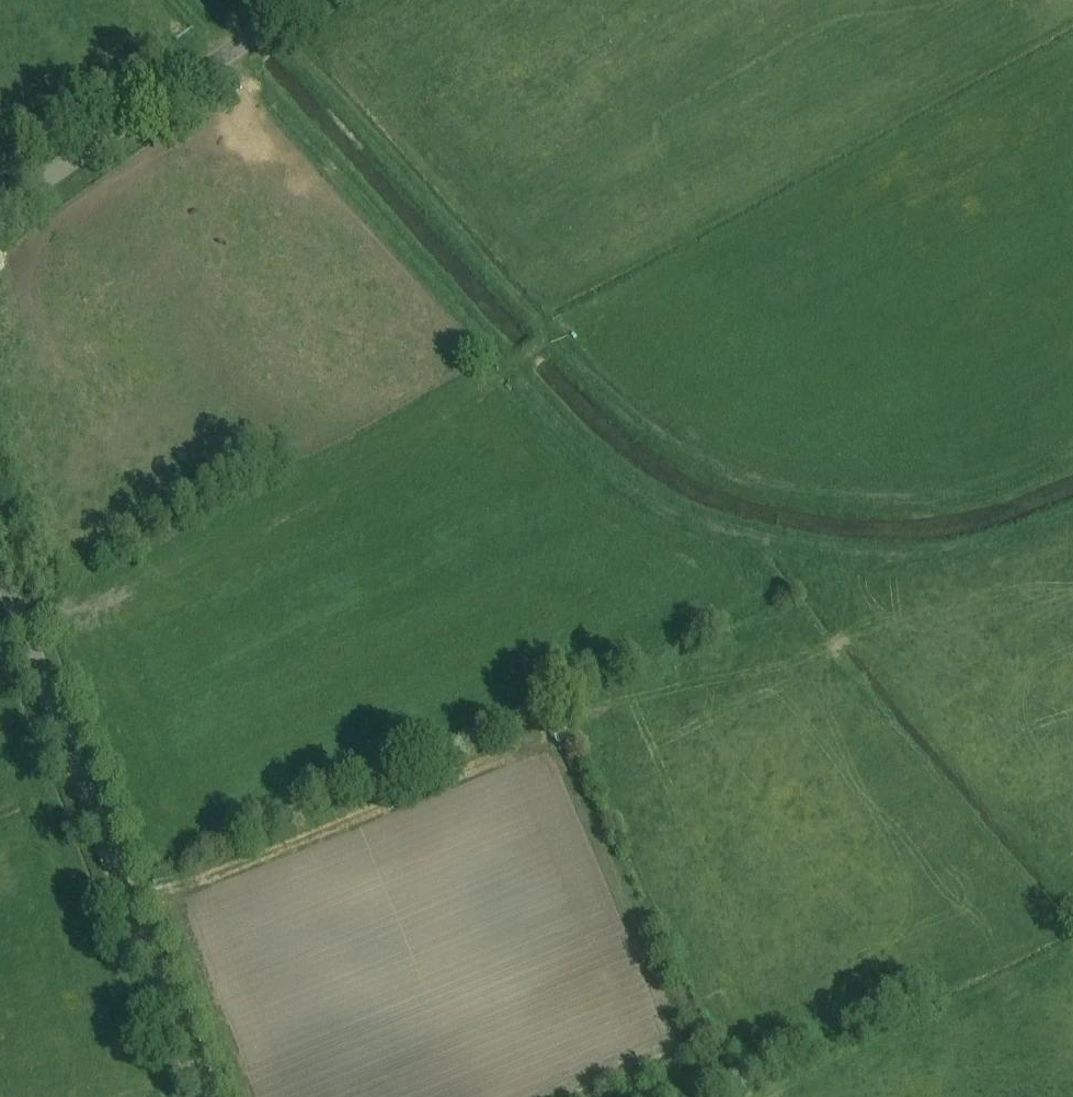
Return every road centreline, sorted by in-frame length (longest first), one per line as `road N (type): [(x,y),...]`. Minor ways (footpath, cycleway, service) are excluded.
road 1 (track): [(1072,451),(965,496),(857,505),(743,486),(644,424),(550,335),(309,55),(265,27)]
road 2 (unclassified): [(203,1096),(0,565)]
road 3 (unclassified): [(0,212),(304,0)]

